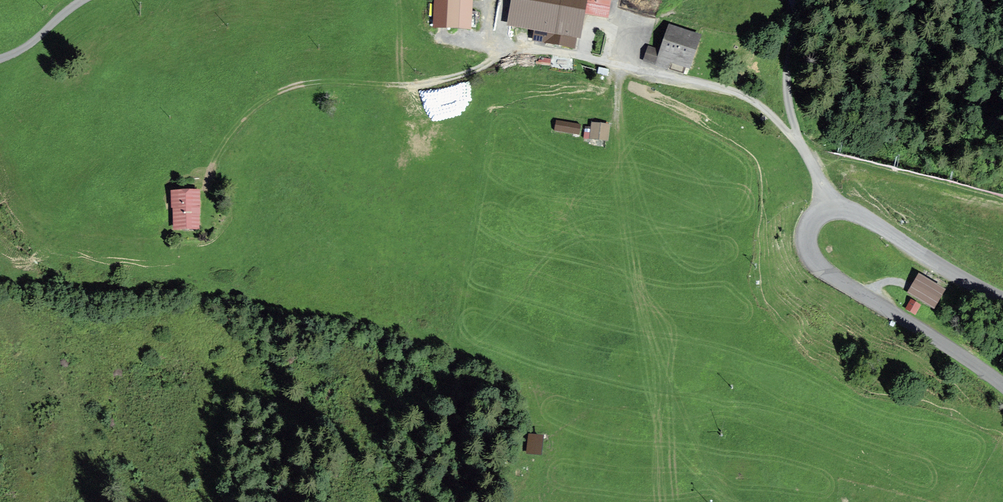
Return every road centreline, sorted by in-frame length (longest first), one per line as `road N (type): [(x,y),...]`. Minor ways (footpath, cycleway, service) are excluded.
road 1 (track): [(205,203),(225,137),(280,91),(332,80),(425,83),(523,51),(738,93),(798,137)]
road 2 (tertiary): [(1002,386),(820,267),(807,233),(821,212),(851,212),(1002,298)]
road 3 (track): [(809,166),(788,88),(794,0)]
road 4 (track): [(396,0),(430,40),(505,55)]

